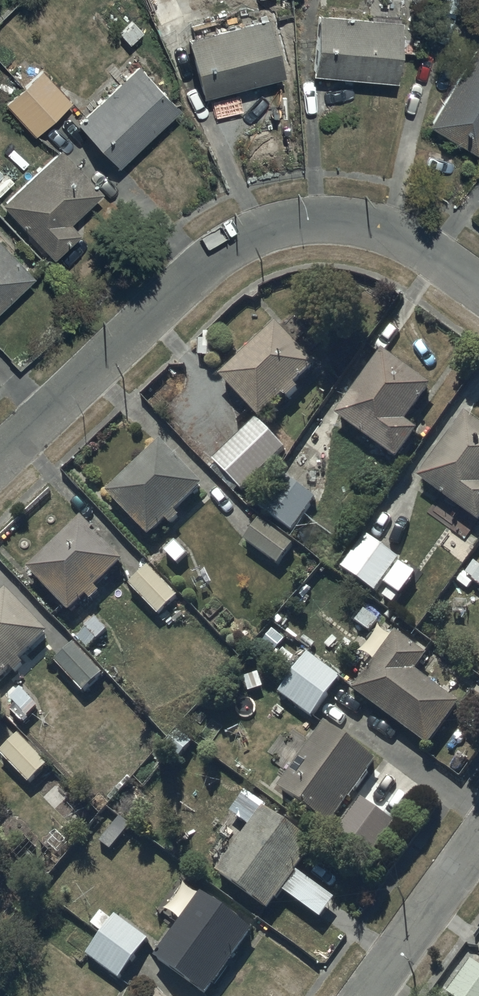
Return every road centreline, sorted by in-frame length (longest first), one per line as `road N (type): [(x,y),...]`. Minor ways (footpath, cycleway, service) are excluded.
road 1 (residential): [(478,286),(421,245),(368,223),(310,218),(260,230),(213,260),(0,461)]
road 2 (residential): [(367,995),(478,839)]

